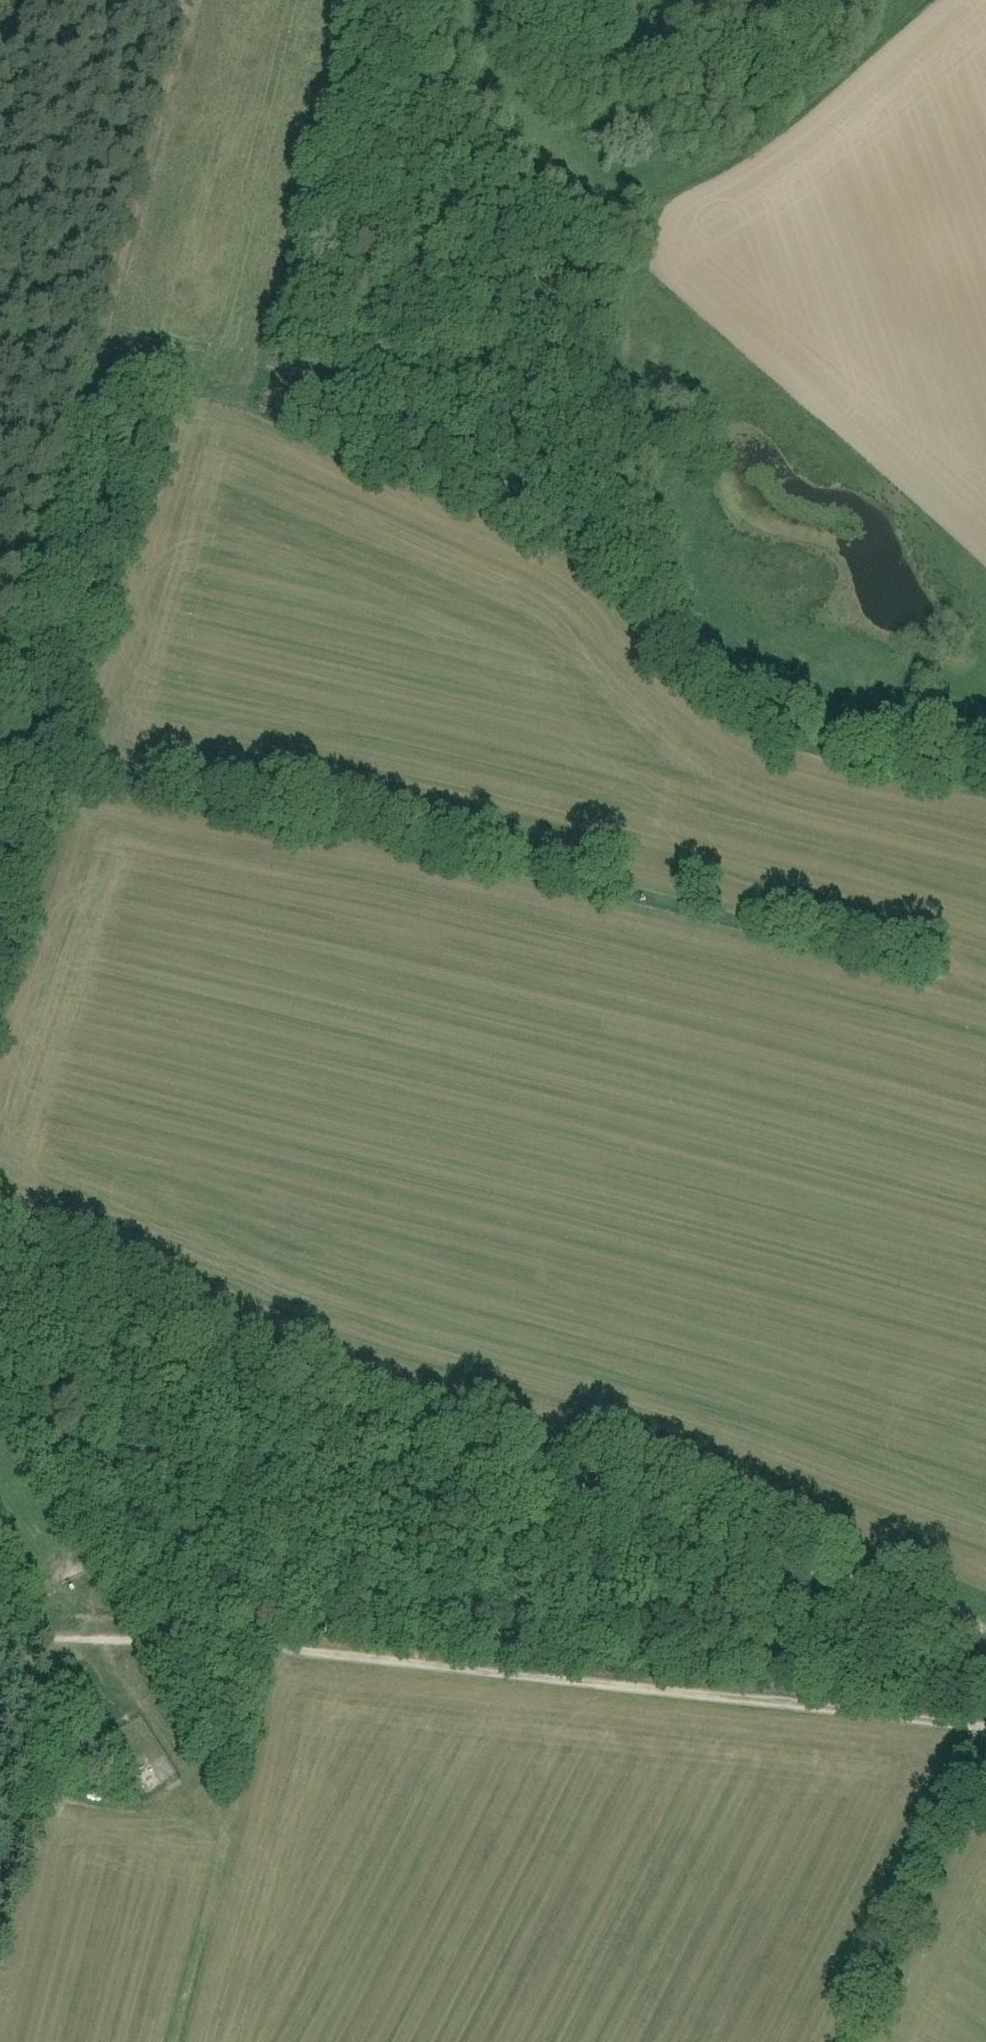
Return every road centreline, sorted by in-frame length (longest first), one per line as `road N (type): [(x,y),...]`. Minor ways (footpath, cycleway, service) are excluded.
road 1 (track): [(985,1706),(960,1603),(93,1301),(0,1211)]
road 2 (track): [(27,1639),(275,1652),(985,1730)]
road 3 (track): [(0,857),(182,0)]

